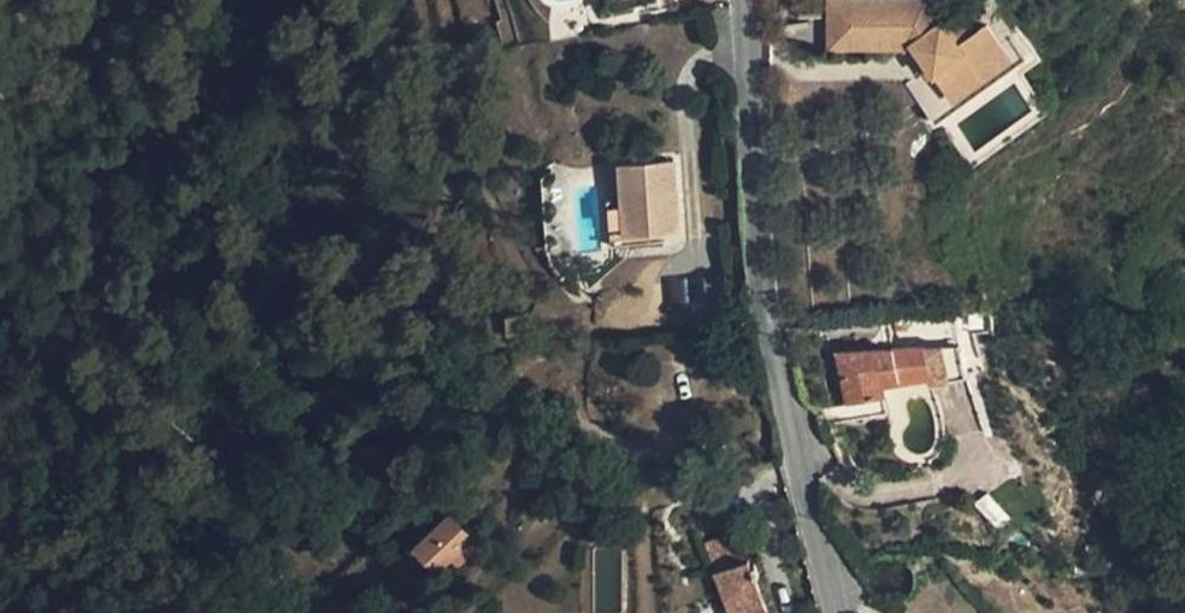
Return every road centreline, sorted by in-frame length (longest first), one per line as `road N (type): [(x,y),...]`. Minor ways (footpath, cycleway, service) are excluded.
road 1 (residential): [(838,612),(795,447),(780,346),(750,0)]

